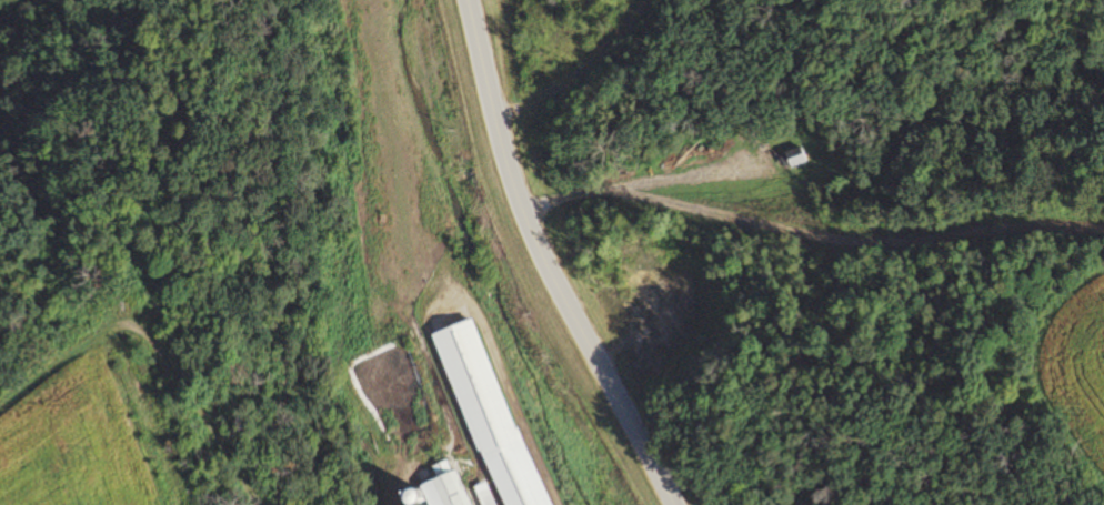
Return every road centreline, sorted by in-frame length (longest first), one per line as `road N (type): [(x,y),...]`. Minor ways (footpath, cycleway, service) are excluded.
road 1 (secondary): [(675,504),(538,249),(512,183),(466,0)]

